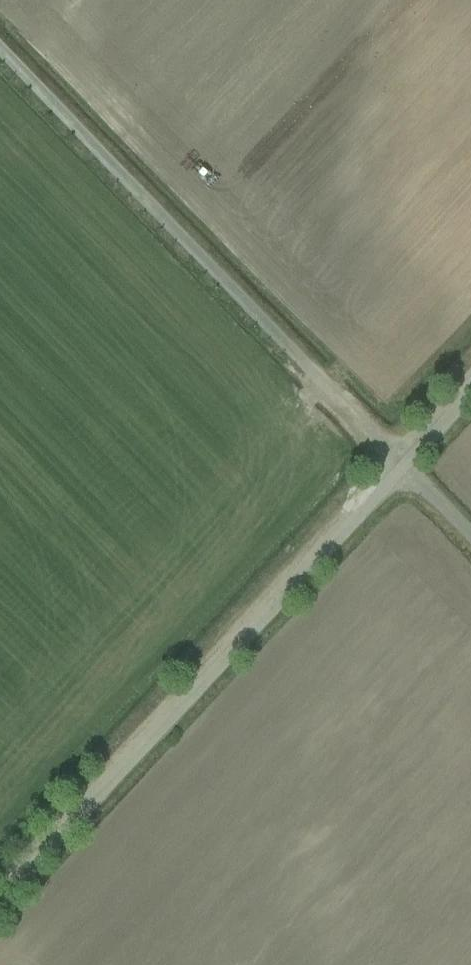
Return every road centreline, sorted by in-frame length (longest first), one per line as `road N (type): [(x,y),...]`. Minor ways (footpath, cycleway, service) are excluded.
road 1 (unclassified): [(0,888),(397,462)]
road 2 (unclassified): [(397,462),(0,52)]

